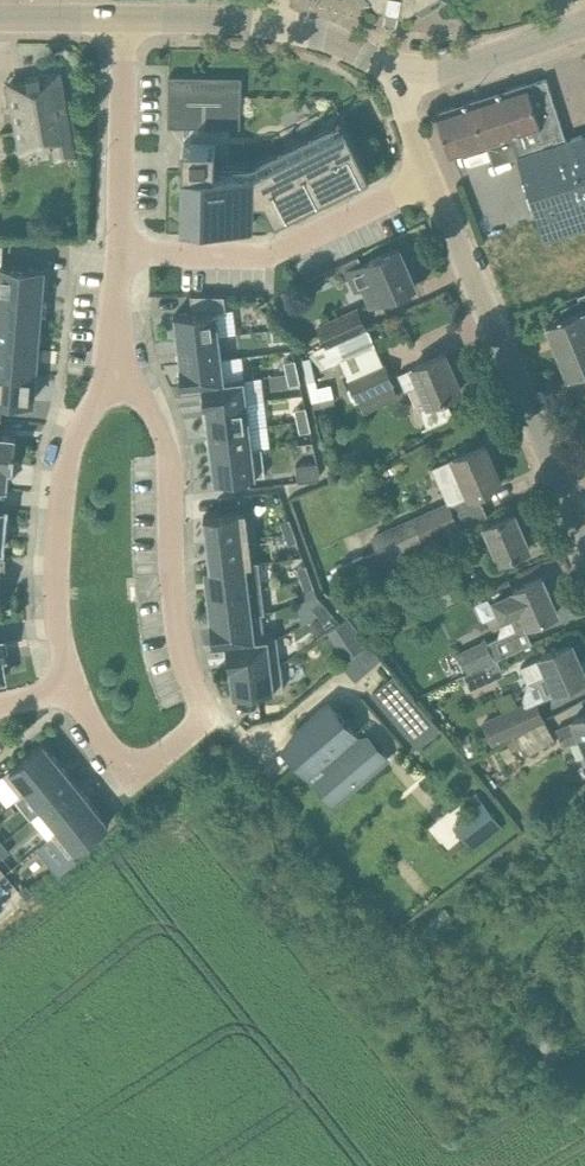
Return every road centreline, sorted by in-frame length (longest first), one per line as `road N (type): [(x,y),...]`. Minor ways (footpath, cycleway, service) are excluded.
road 1 (residential): [(121,386),(154,415),(169,451),(179,605),(199,709),(190,734),(148,770),(121,766),(93,731),(74,688)]
road 2 (residential): [(584,543),(433,175)]
road 3 (residential): [(121,253),(270,255),(433,175)]
road 4 (residential): [(74,688),(58,625),(59,502),(72,443),(95,406),(121,386)]
road 5 (residential): [(123,19),(121,253)]
road 6 (tertiary): [(386,69),(442,67),(584,21)]
road 7 (tertiary): [(271,22),(123,19)]
road 8 (residential): [(121,253),(121,386)]
road 9 (tertiary): [(386,69),(344,44),(271,22)]
road 10 (tertiary): [(123,19),(0,16)]

